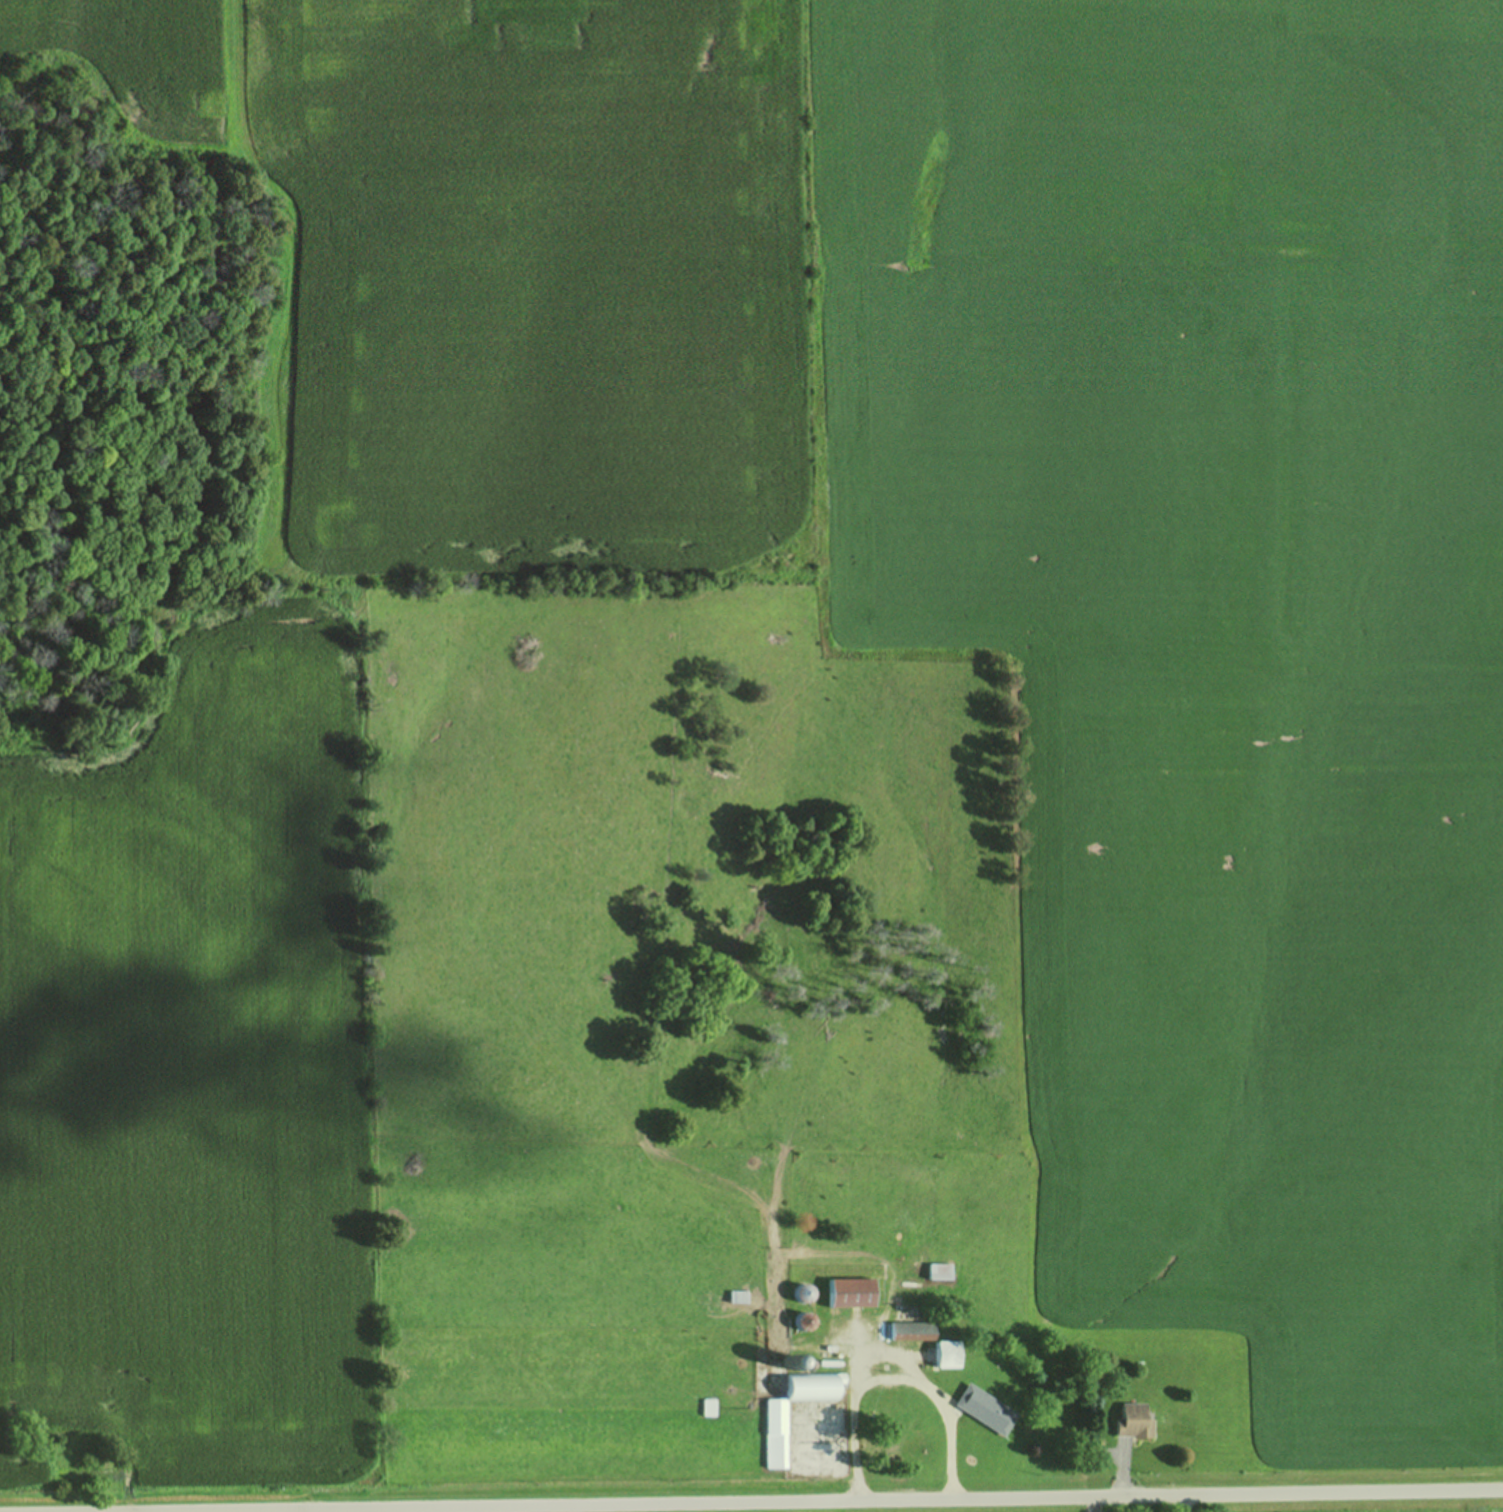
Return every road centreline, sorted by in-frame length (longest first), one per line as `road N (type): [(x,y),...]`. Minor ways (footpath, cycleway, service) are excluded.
road 1 (residential): [(1502,1495),(334,1511)]

